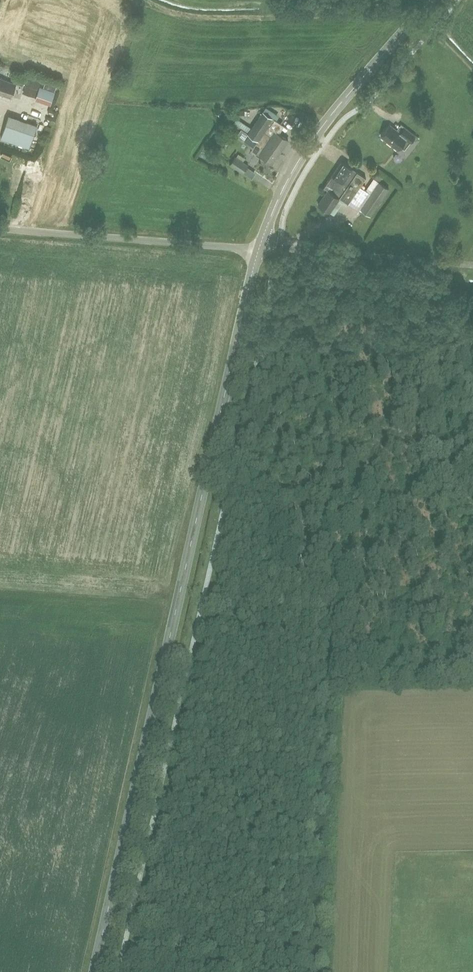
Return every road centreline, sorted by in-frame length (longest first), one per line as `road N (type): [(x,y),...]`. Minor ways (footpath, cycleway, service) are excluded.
road 1 (tertiary): [(259,248),(94,971)]
road 2 (tertiary): [(431,0),(304,153),(259,248)]
road 3 (unclassified): [(259,248),(0,229)]
road 4 (unclassified): [(472,265),(259,248)]

